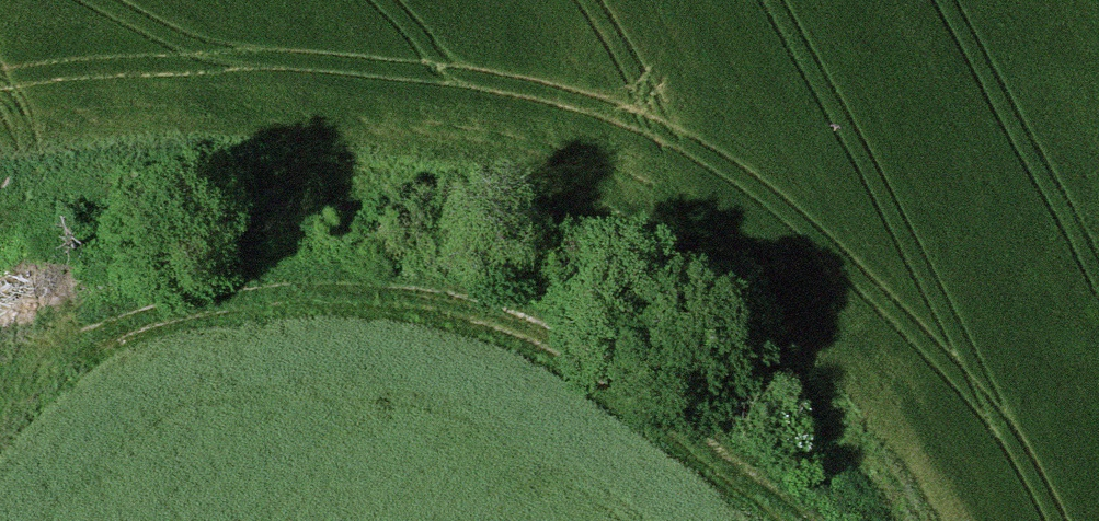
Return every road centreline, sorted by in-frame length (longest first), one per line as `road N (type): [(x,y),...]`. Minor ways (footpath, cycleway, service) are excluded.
road 1 (track): [(0,219),(50,198),(268,155),(495,185),(709,305),(879,448),(901,520)]
road 2 (track): [(795,520),(510,303),(163,280)]

